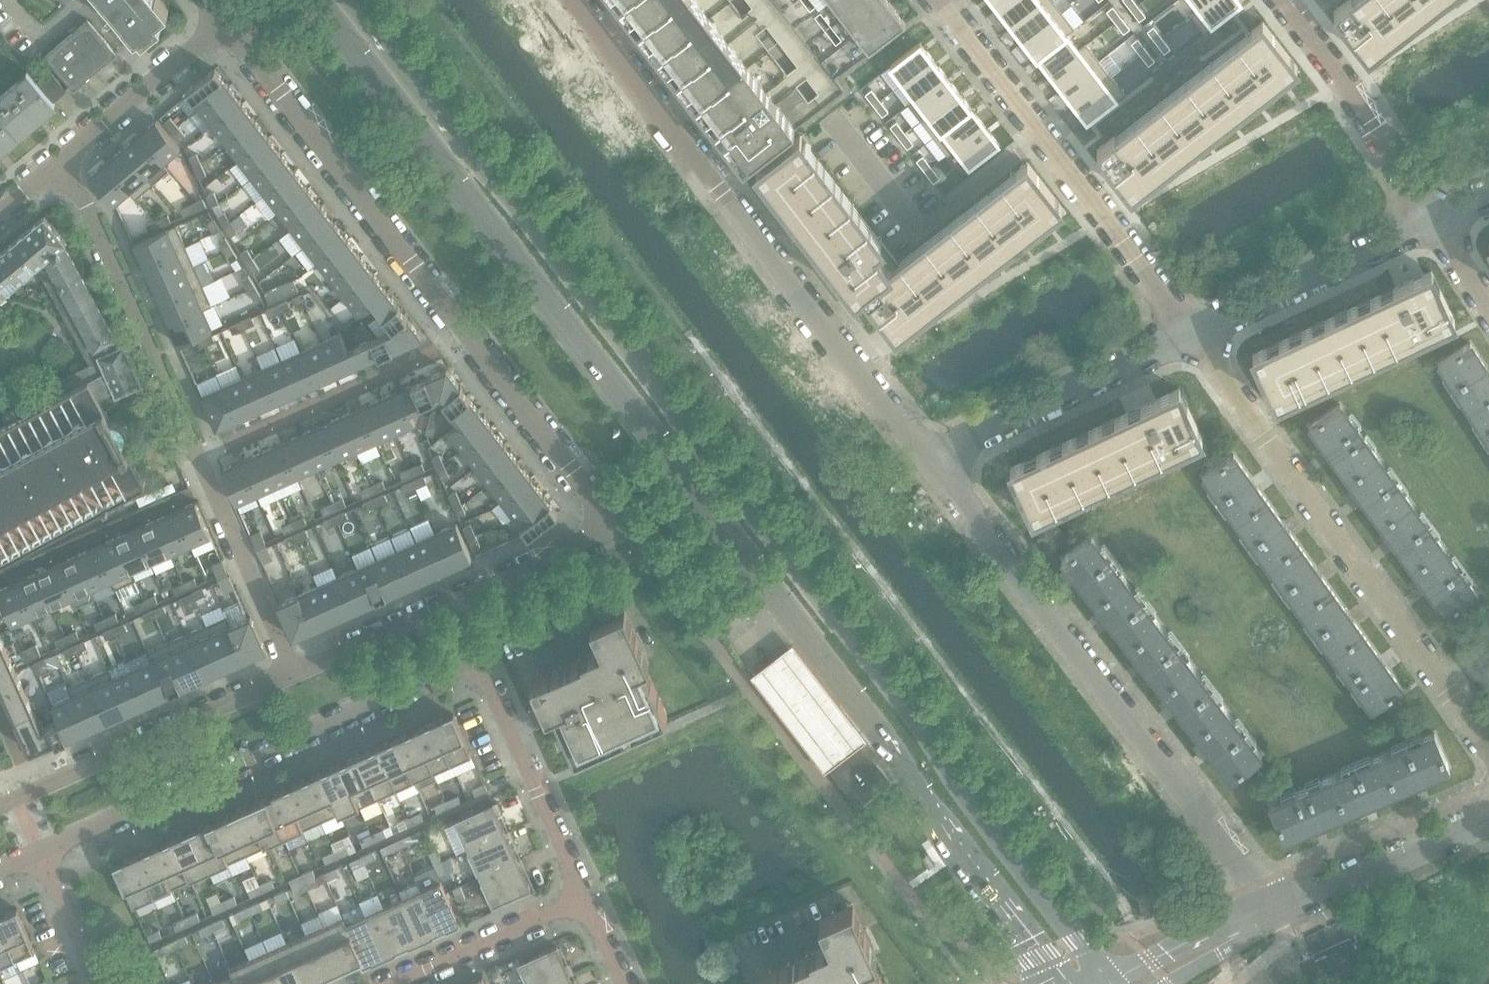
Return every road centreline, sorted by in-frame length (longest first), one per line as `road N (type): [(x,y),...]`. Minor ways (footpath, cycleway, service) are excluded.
road 1 (secondary): [(315,0),(871,723),(970,875),(1054,983)]
road 2 (secondary): [(1106,975),(358,0)]
road 3 (residential): [(935,473),(569,0)]
road 4 (residential): [(1273,910),(935,473)]
road 5 (residential): [(1488,749),(1189,340)]
road 6 (residential): [(42,854),(473,658)]
road 7 (residential): [(1189,340),(1109,216),(938,0)]
road 8 (residential): [(469,338),(611,524),(448,603)]
road 9 (residential): [(223,22),(469,338)]
road 10 (residential): [(53,167),(83,197),(199,460)]
road 11 (residential): [(294,673),(16,798)]
road 12 (residential): [(199,460),(469,338)]
road 13 (residential): [(935,473),(1189,340)]
road 14 (residential): [(1436,223),(1277,0)]
road 15 (residential): [(1189,340),(1436,223)]
road 16 (residential): [(584,897),(473,658)]
road 17 (residential): [(1273,910),(1488,819)]
road 18 (residential): [(210,486),(0,576)]
road 19 (residential): [(53,167),(223,22)]
road 20 (residential): [(584,897),(388,983)]
road 21 (residential): [(210,486),(294,673)]
road 22 (residential): [(1273,910),(1208,927),(1106,975)]
road 23 (residential): [(448,603),(294,673)]
road 24 (residential): [(42,854),(95,983)]
road 25 (residential): [(1164,983),(1273,910)]

